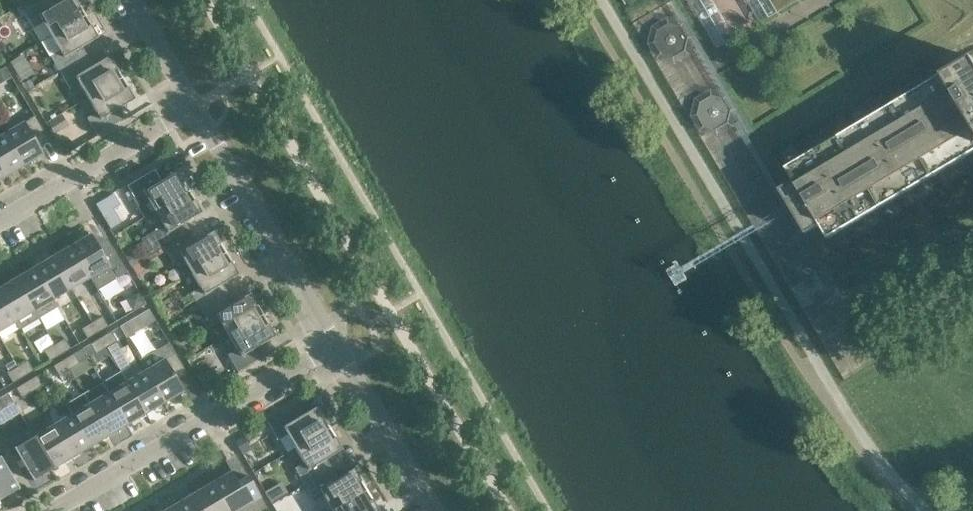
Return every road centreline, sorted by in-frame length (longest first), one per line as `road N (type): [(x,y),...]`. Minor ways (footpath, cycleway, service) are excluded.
road 1 (residential): [(60,510),(337,352)]
road 2 (unclassified): [(337,352),(194,112)]
road 3 (residential): [(0,227),(194,112)]
road 4 (unclassified): [(431,510),(337,352)]
road 5 (unclassified): [(194,112),(128,0)]

